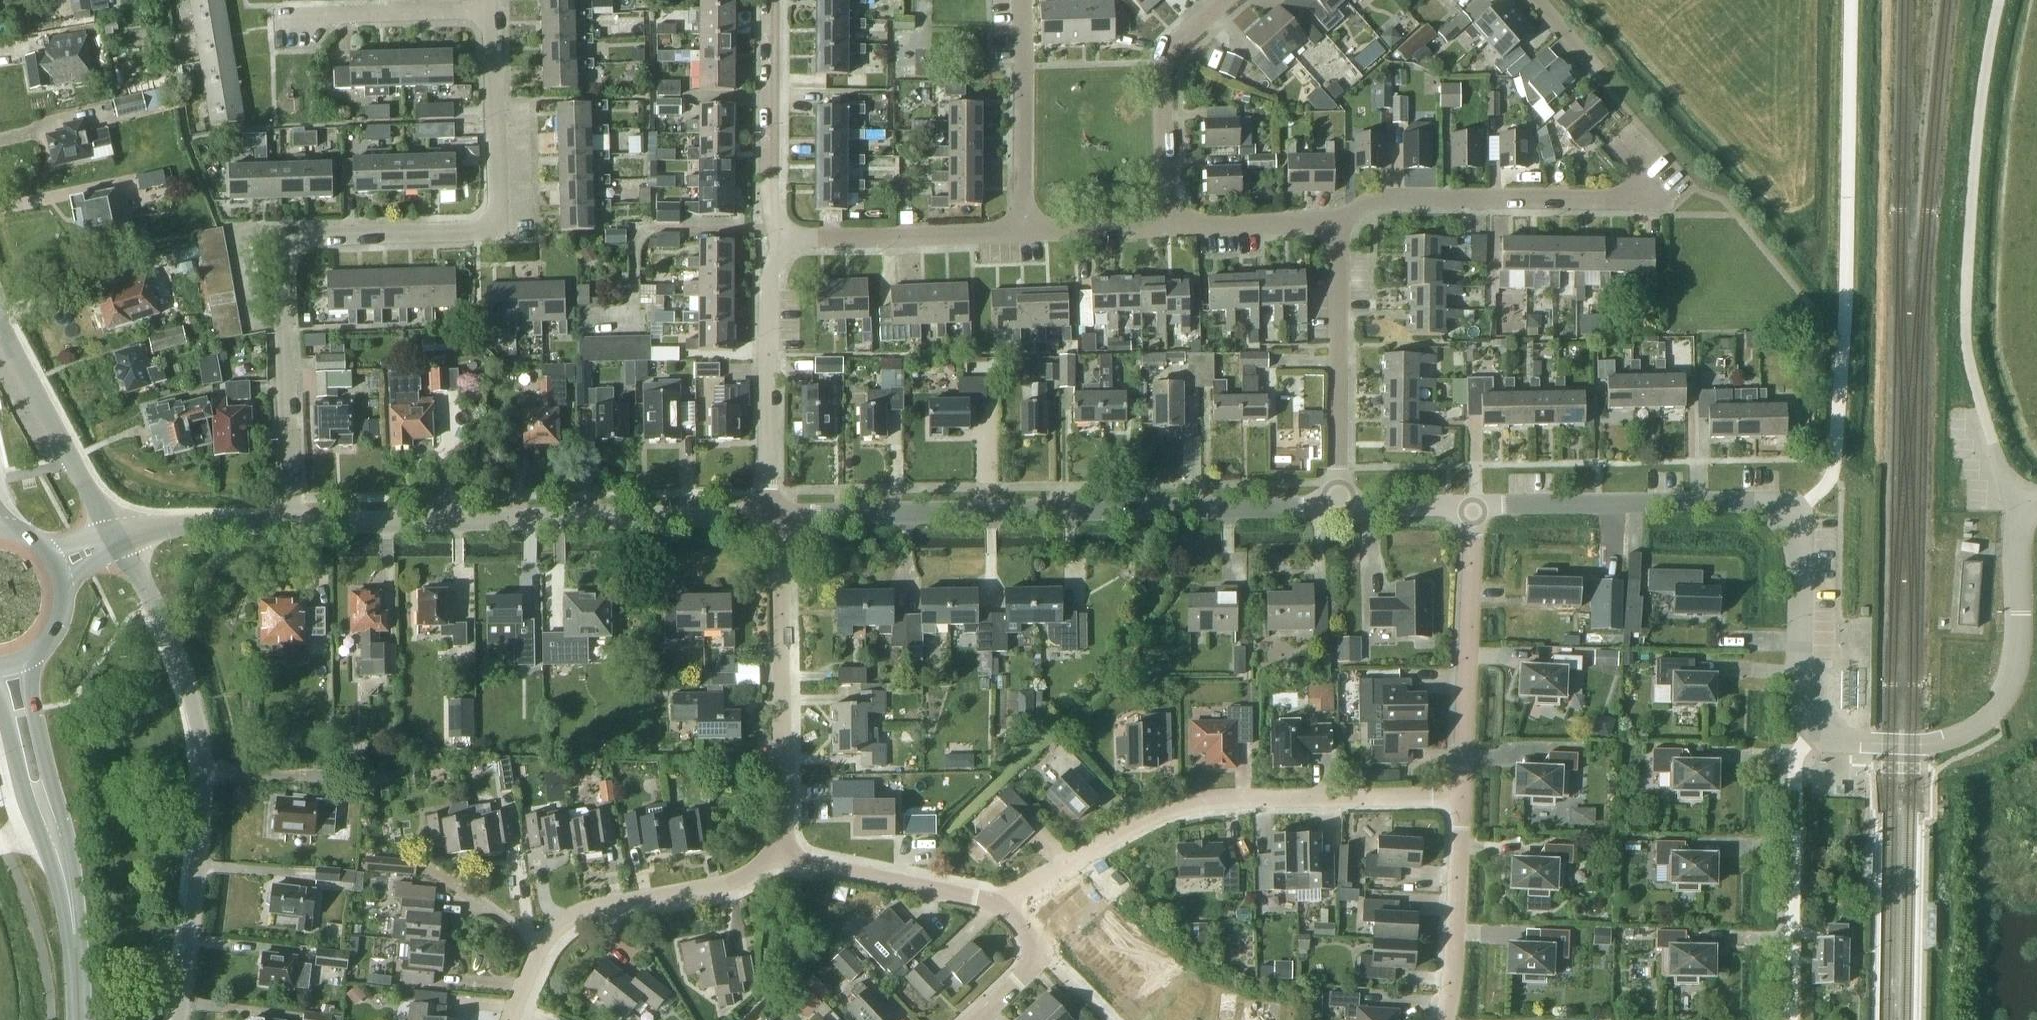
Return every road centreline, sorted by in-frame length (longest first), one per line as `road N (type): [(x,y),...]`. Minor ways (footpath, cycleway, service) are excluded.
road 1 (residential): [(290,524),(285,248),(298,238),(476,231),(492,223),(492,10)]
road 2 (unclassified): [(1338,506),(773,516)]
road 3 (unclassified): [(1815,728),(1797,692),(1798,538),(1787,511),(1767,503),(1474,504)]
road 4 (unclassified): [(1999,0),(1976,128),(1966,329),(1968,360),(2015,500)]
road 5 (unclassified): [(178,1019),(201,822),(200,743),(177,655),(114,537)]
road 6 (residential): [(1001,906),(1151,816),(1209,800),(1461,798)]
road 7 (unclassified): [(773,516),(290,524)]
road 8 (unclassified): [(1815,728),(1835,740),(1929,744),(1985,720),(2010,686),(2019,651),(2015,500)]
road 9 (residential): [(1333,222),(1383,197),(1624,200),(1643,183),(1612,147)]
road 10 (residential): [(775,858),(784,809),(773,516)]
road 11 (residential): [(513,1019),(545,943),(565,923),(598,907),(720,887),(775,858)]
road 12 (unclassified): [(1790,1019),(1796,758),(1815,728)]
road 13 (residential): [(1461,798),(1474,504)]
road 14 (primary): [(75,936),(68,847),(34,710),(31,656)]
road 15 (residential): [(1338,506),(1333,222)]
road 16 (residential): [(773,516),(768,294),(778,239)]
road 17 (primary): [(0,692),(75,936)]
road 18 (residential): [(1165,227),(1162,63),(1223,0)]
road 19 (residential): [(778,239),(1023,232)]
road 20 (residential): [(114,537),(0,322)]
road 21 (residential): [(778,239),(771,0)]
road 22 (residential): [(1023,232),(1021,0)]
road 23 (residential): [(1001,906),(775,858)]
road 24 (residential): [(1442,1019),(1453,977),(1461,798)]
road 25 (residential): [(270,18),(492,10)]
road 26 (unclassified): [(290,524),(114,537)]
road 27 (residential): [(1165,227),(1333,222)]
road 28 (residential): [(976,1019),(1039,954),(1001,906)]
road 29 (residential): [(1023,232),(1165,227)]
road 30 (unclassified): [(1474,504),(1338,506)]

